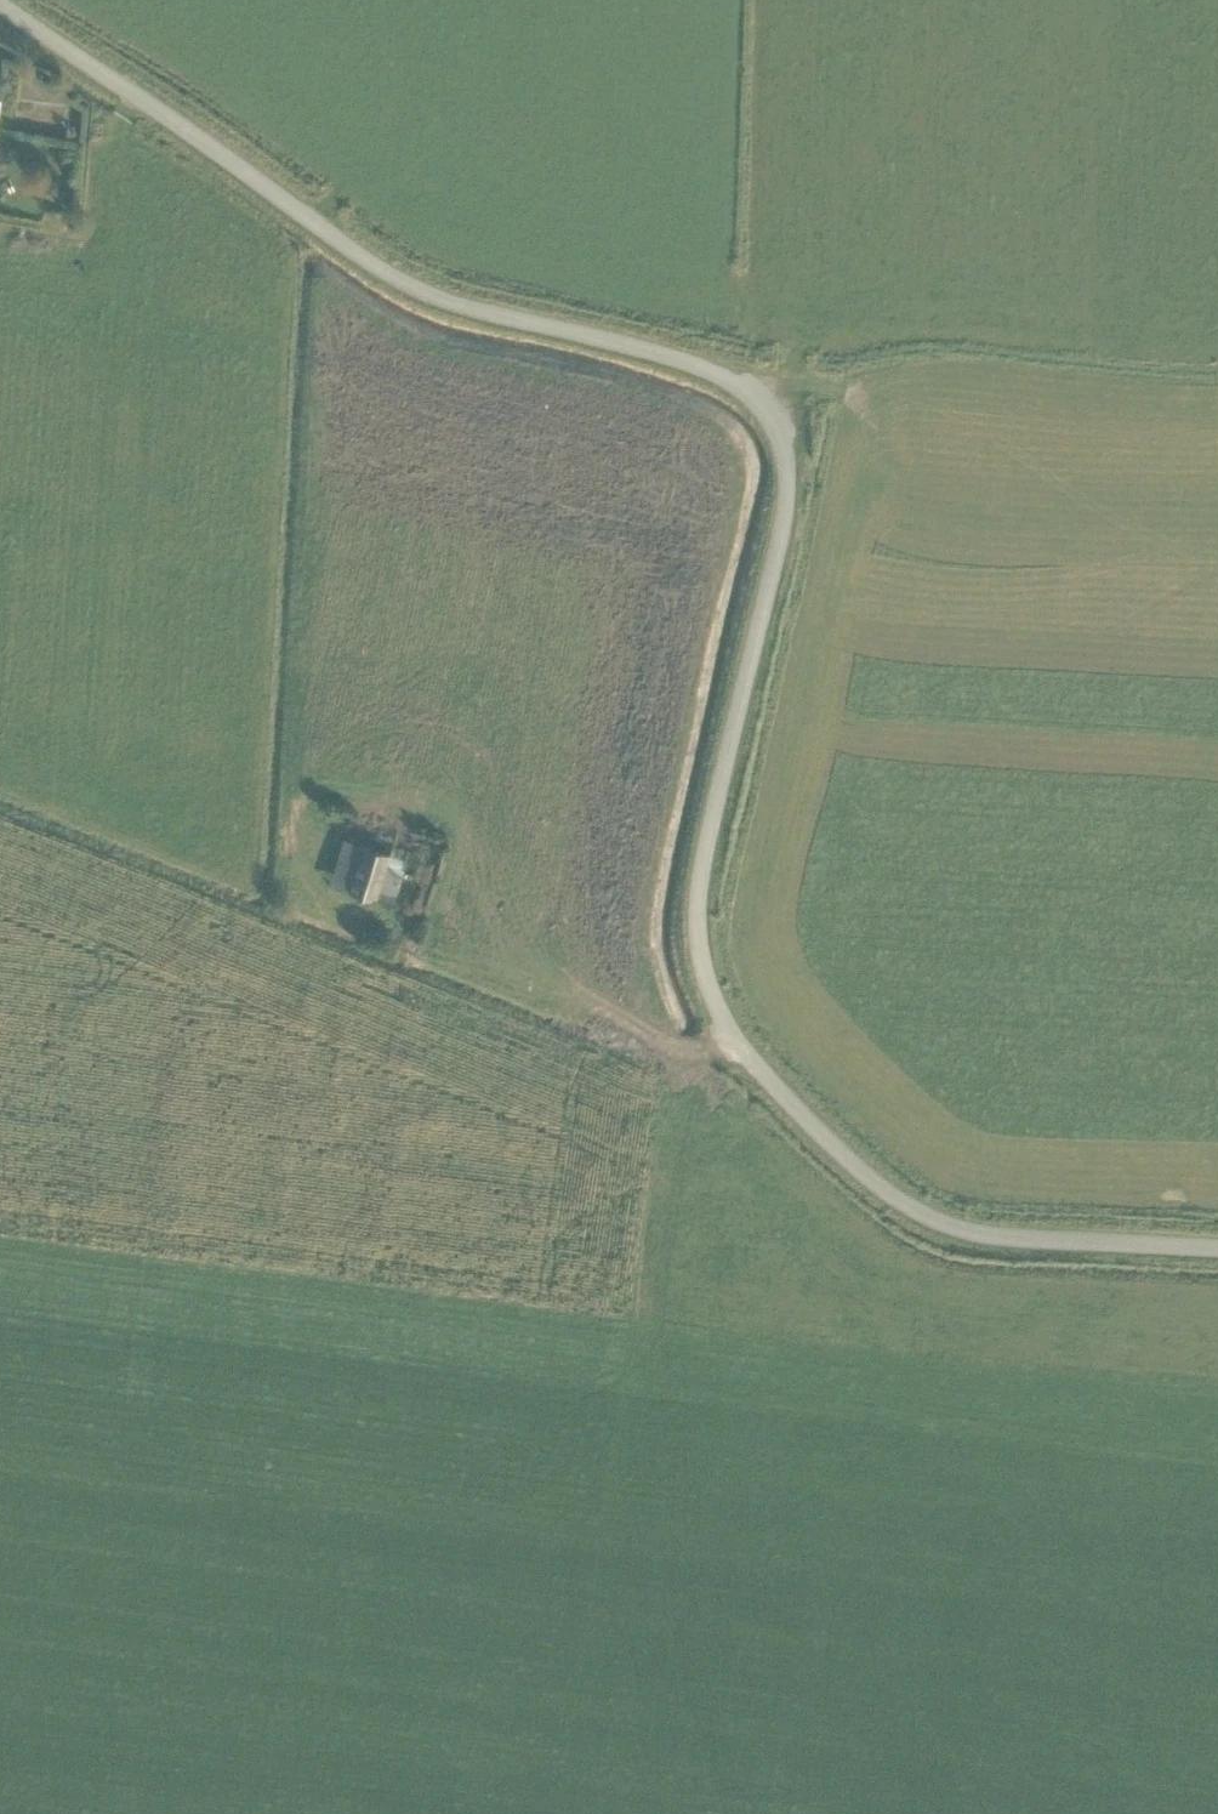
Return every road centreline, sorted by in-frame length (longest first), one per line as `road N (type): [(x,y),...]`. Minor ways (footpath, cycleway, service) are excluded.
road 1 (tertiary): [(1217,1247),(993,1232),(922,1209),(879,1183),(730,1025),(699,934),(699,869),(785,488),(783,442),(747,389),(705,366),(466,306),(397,276),(0,1)]

